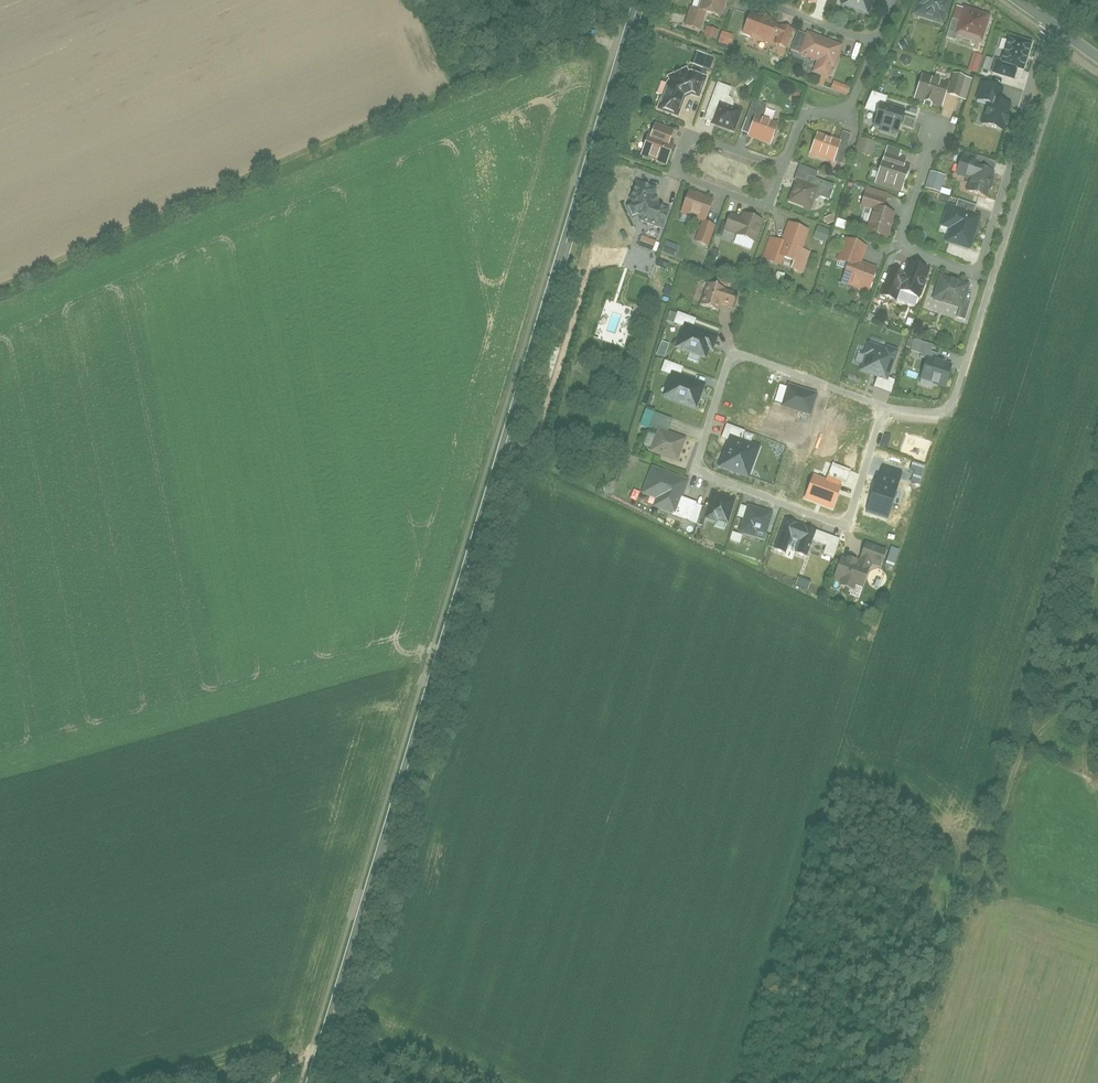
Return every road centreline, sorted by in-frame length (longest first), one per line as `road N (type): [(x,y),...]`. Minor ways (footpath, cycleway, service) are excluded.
road 1 (tertiary): [(312,1082),(639,0)]
road 2 (residential): [(1038,53),(1055,81),(956,405),(924,414),(886,410)]
road 3 (residential): [(1038,53),(977,274),(906,248),(899,230),(933,126)]
road 4 (residential): [(886,410),(848,522),(830,528),(701,476),(695,464),(726,360),(743,354)]
road 5 (track): [(1097,534),(1049,721),(1027,744),(988,841),(986,874),(1000,909)]
road 6 (residential): [(783,168),(767,210),(677,174),(688,136)]
road 7 (residential): [(873,41),(846,108),(802,118),(783,168)]
road 8 (residential): [(743,354),(886,410)]
road 9 (residential): [(873,41),(756,0)]

